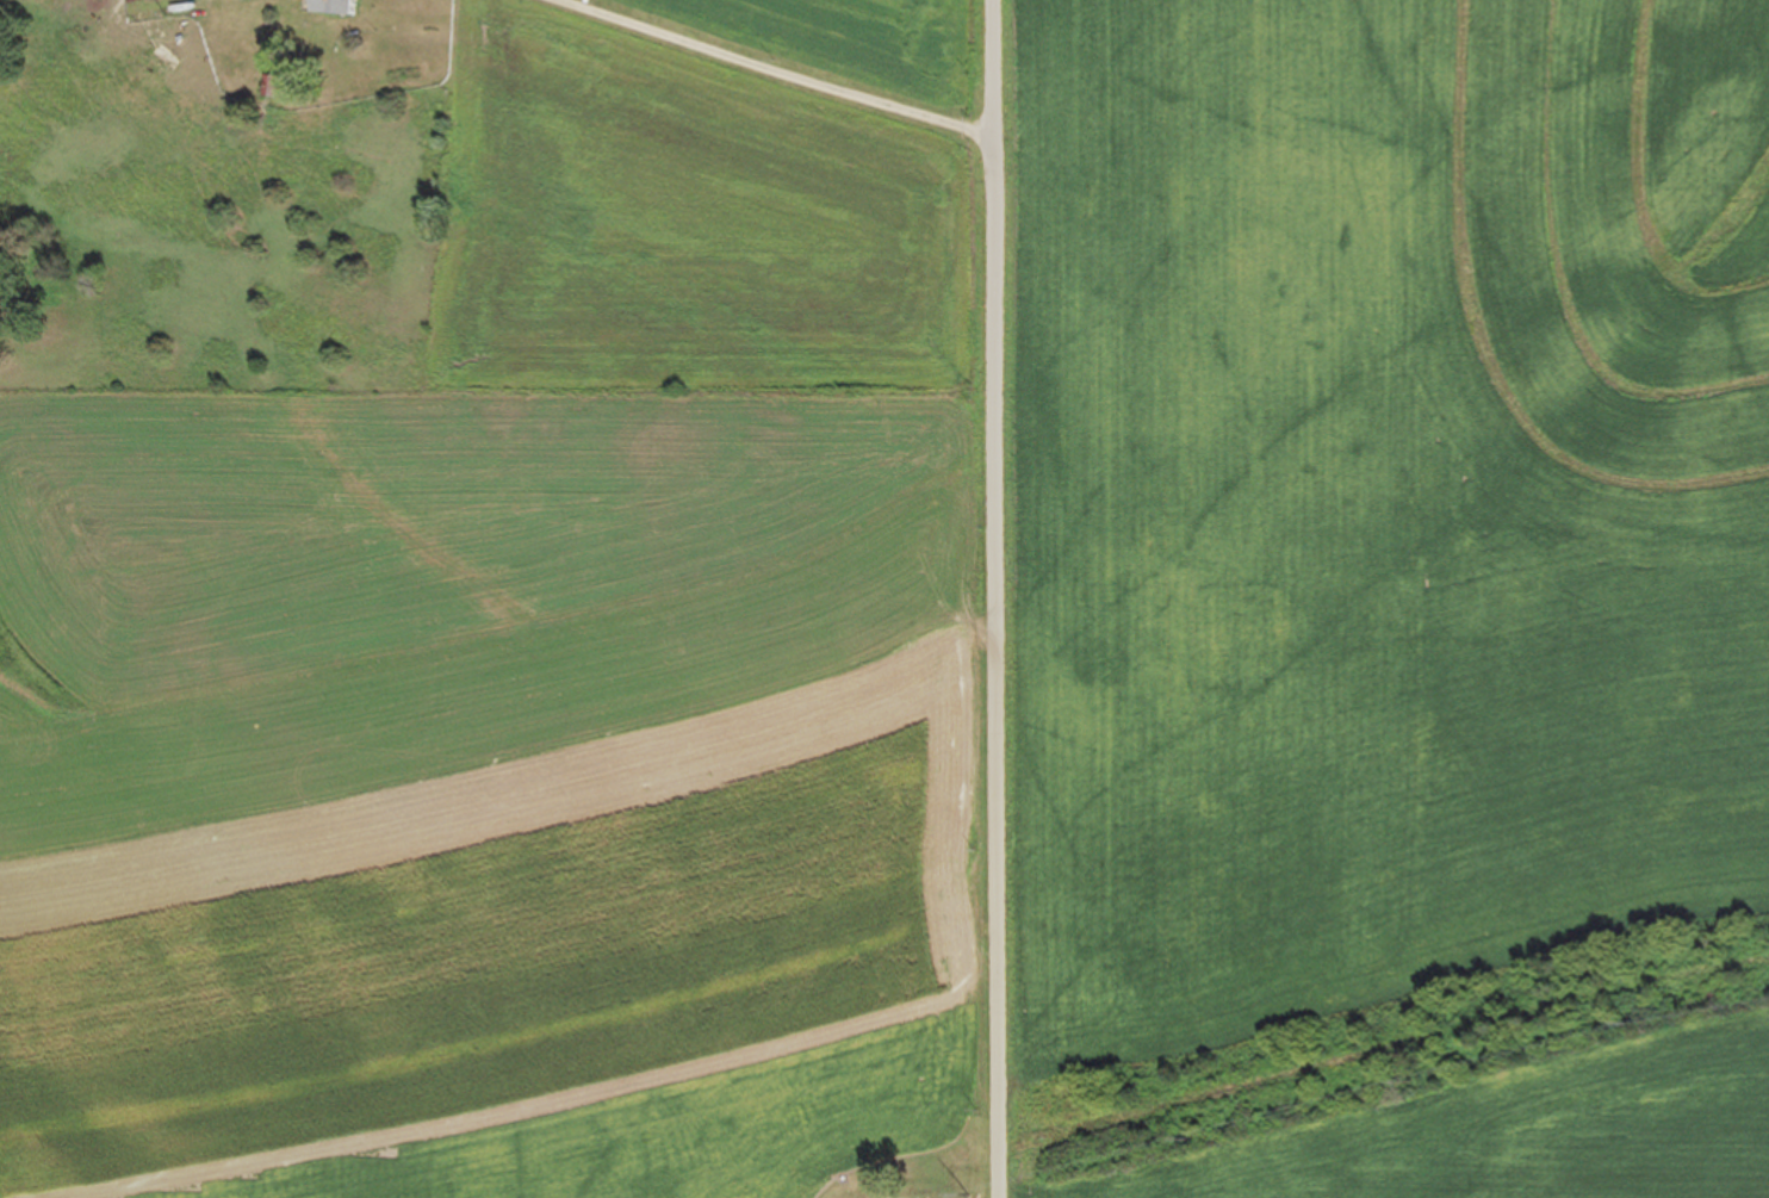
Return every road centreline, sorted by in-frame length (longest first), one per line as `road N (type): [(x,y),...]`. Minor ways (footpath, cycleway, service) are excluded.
road 1 (residential): [(998,1197),(990,0)]

